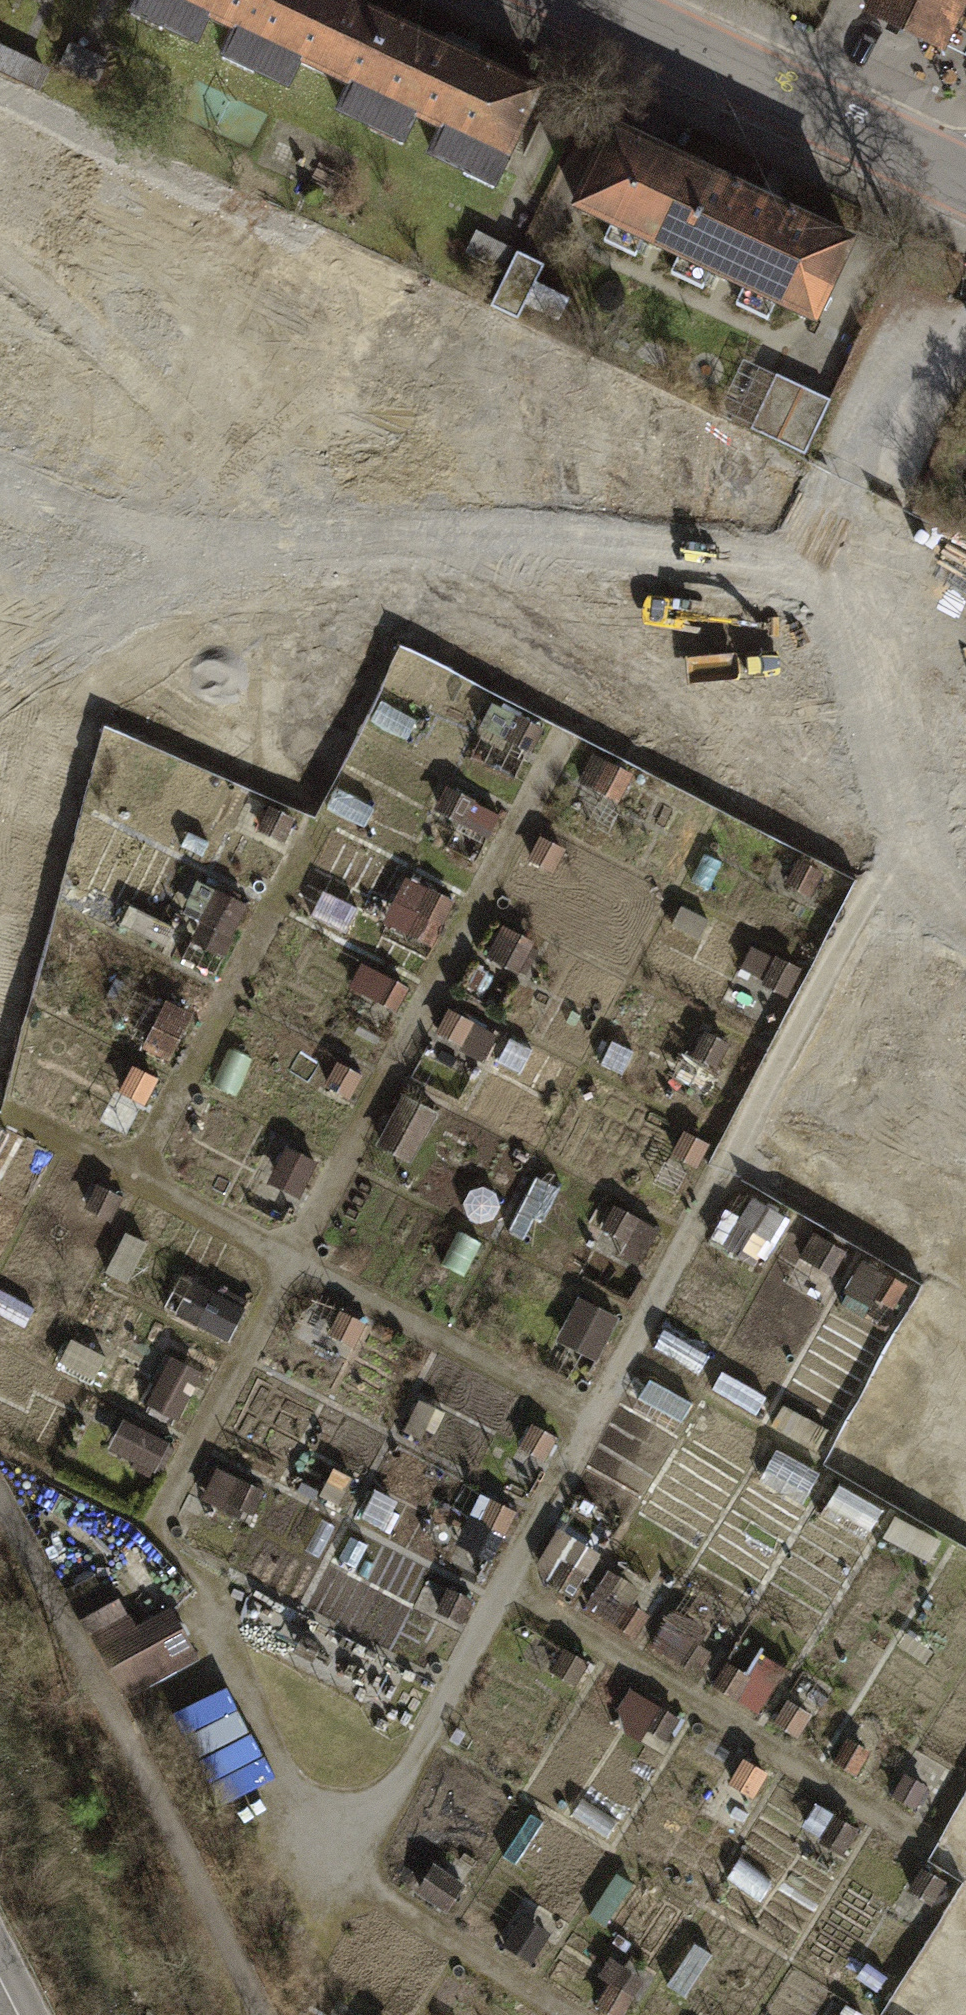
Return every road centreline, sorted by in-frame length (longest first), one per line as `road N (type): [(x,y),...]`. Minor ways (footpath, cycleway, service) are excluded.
road 1 (track): [(965,710),(383,1810),(320,1857)]
road 2 (track): [(594,1413),(287,1255),(678,514)]
road 3 (track): [(886,505),(0,96)]
road 4 (track): [(965,1864),(505,1581)]
road 5 (residential): [(599,0),(965,172)]
road 6 (track): [(965,347),(886,505),(965,664)]
road 7 (track): [(79,135),(0,471)]
road 8 (track): [(570,2014),(320,1857)]
road 9 (track): [(734,1148),(965,1289)]

